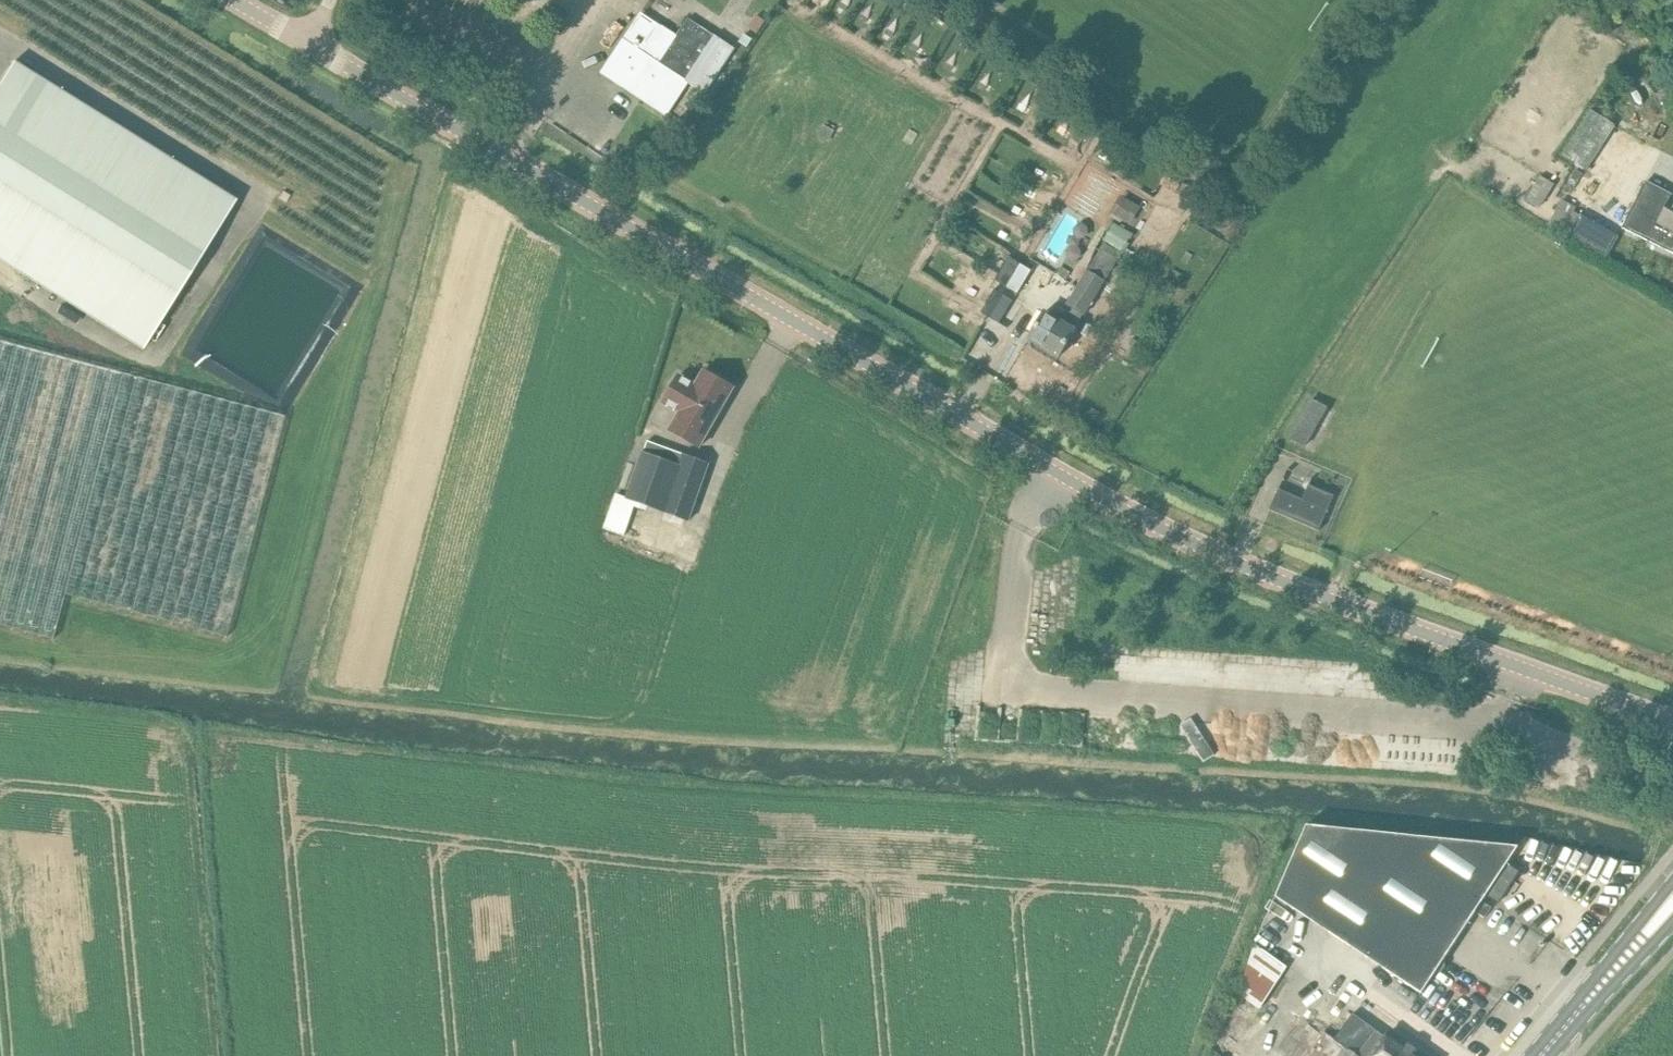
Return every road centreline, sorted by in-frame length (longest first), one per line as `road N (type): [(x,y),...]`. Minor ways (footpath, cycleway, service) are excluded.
road 1 (unclassified): [(1672,724),(1178,541),(310,46)]
road 2 (secondary): [(1541,1055),(1672,902)]

